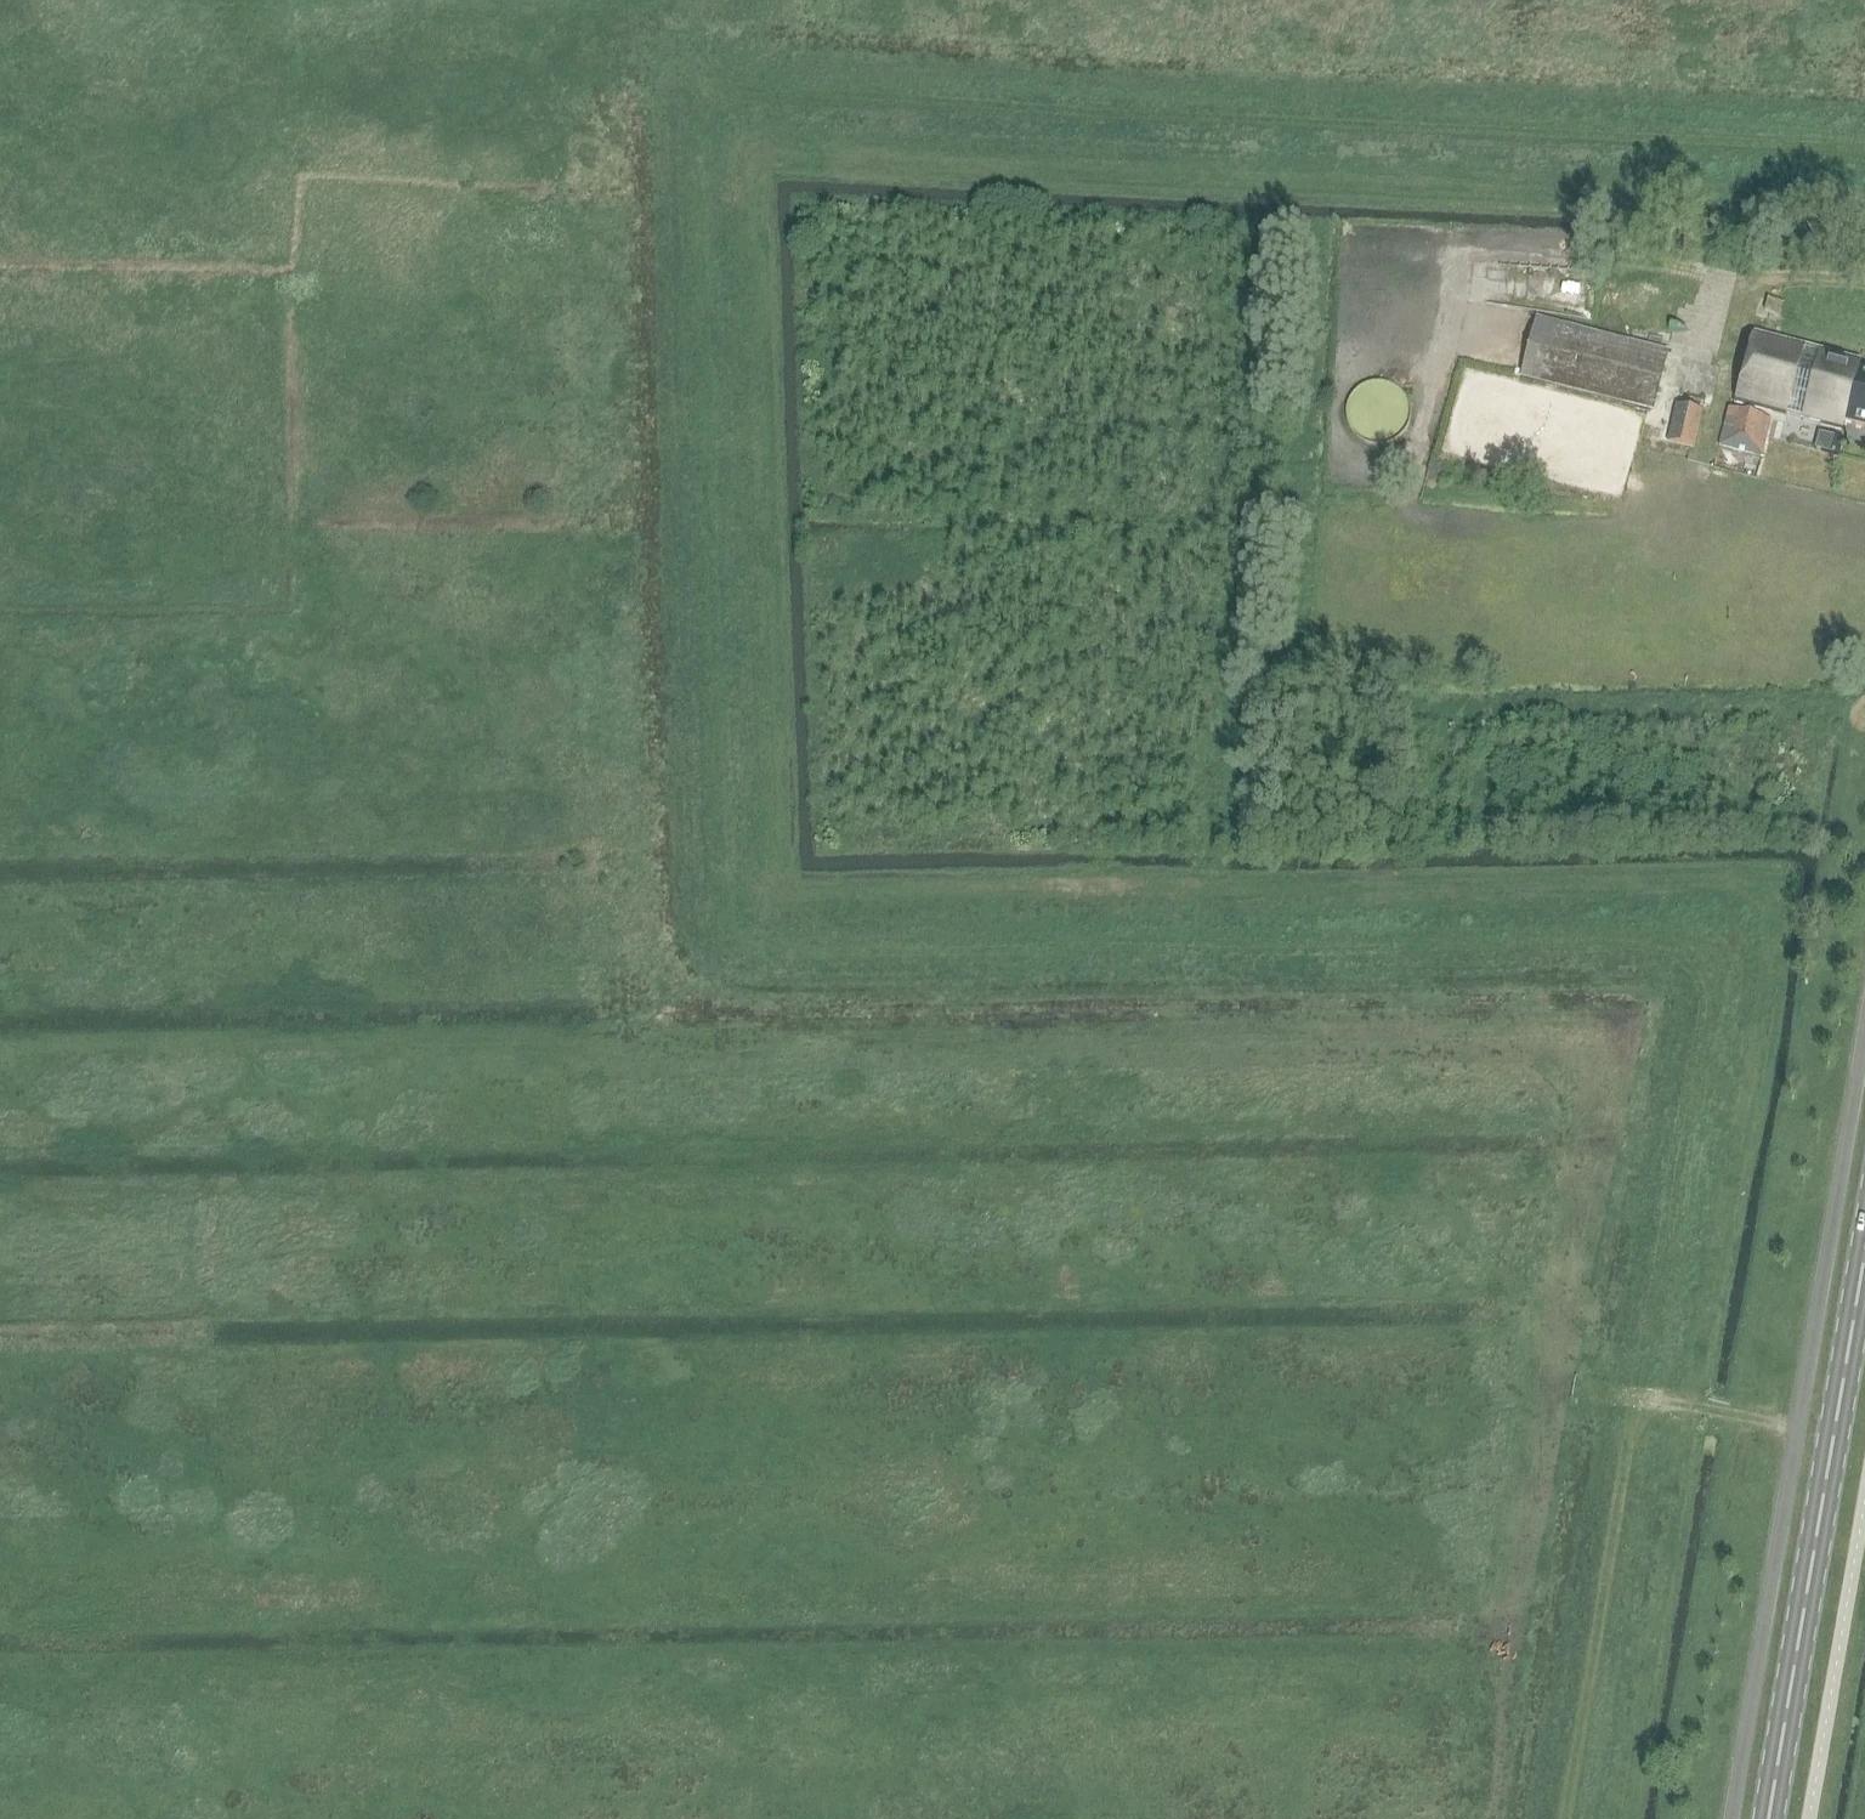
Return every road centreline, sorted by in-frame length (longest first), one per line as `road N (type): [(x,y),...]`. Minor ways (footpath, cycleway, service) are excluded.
road 1 (primary): [(1772,1818),(1864,1256)]

